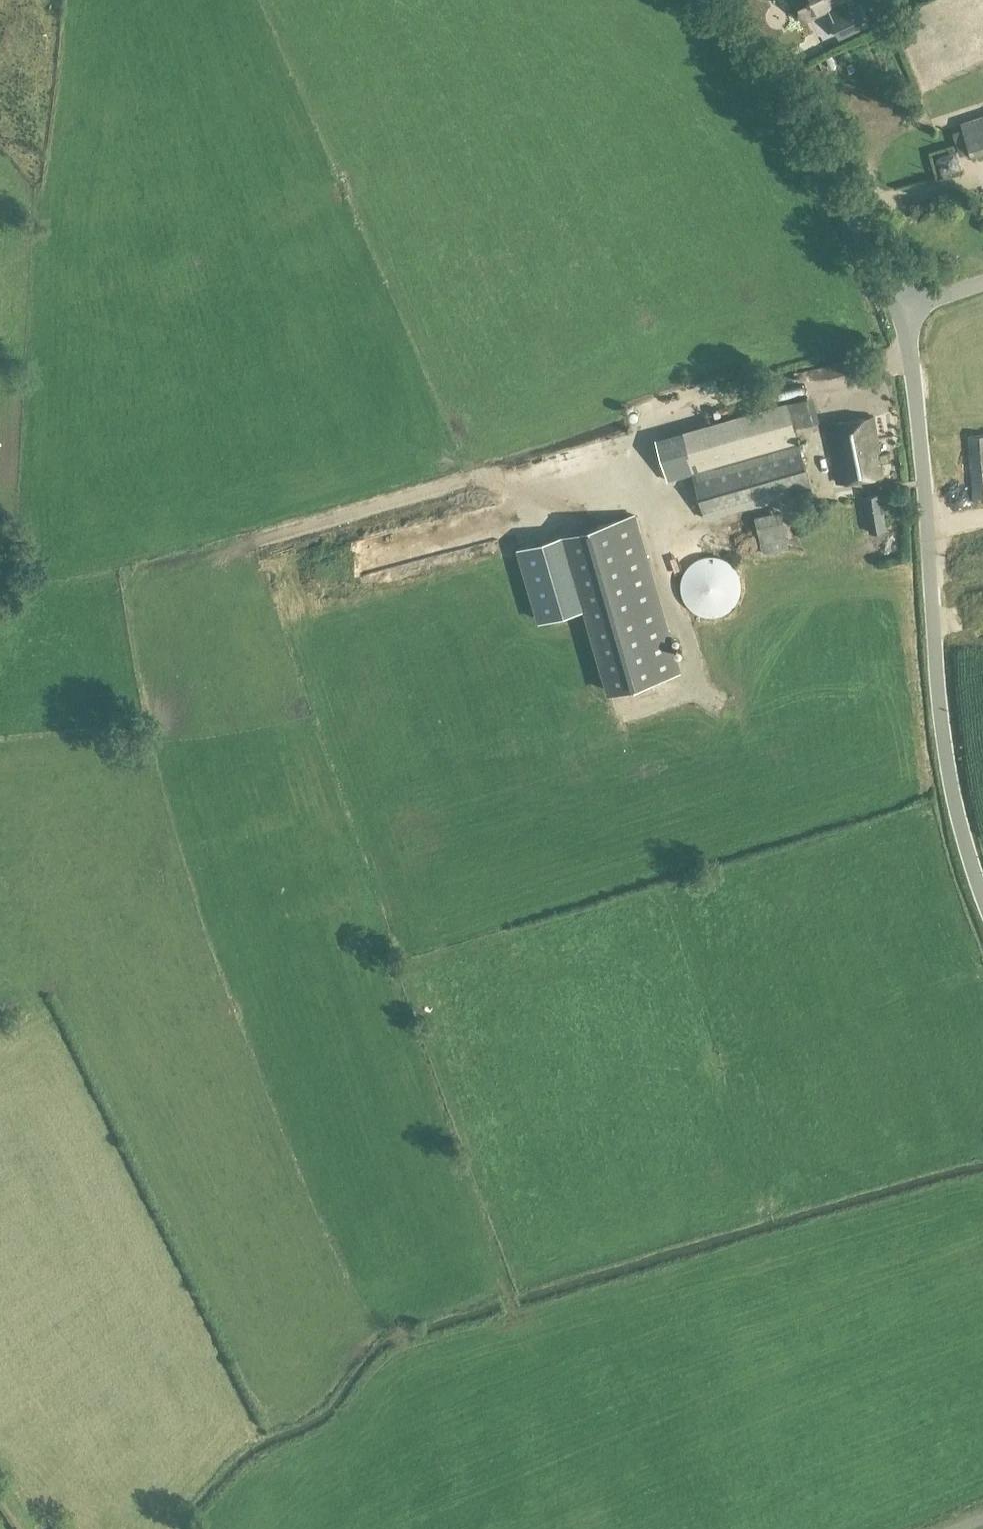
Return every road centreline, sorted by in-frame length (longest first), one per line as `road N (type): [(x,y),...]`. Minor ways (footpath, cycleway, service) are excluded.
road 1 (unclassified): [(982,892),(957,807),(938,680),(902,313)]
road 2 (unclassified): [(902,313),(785,89),(702,0)]

